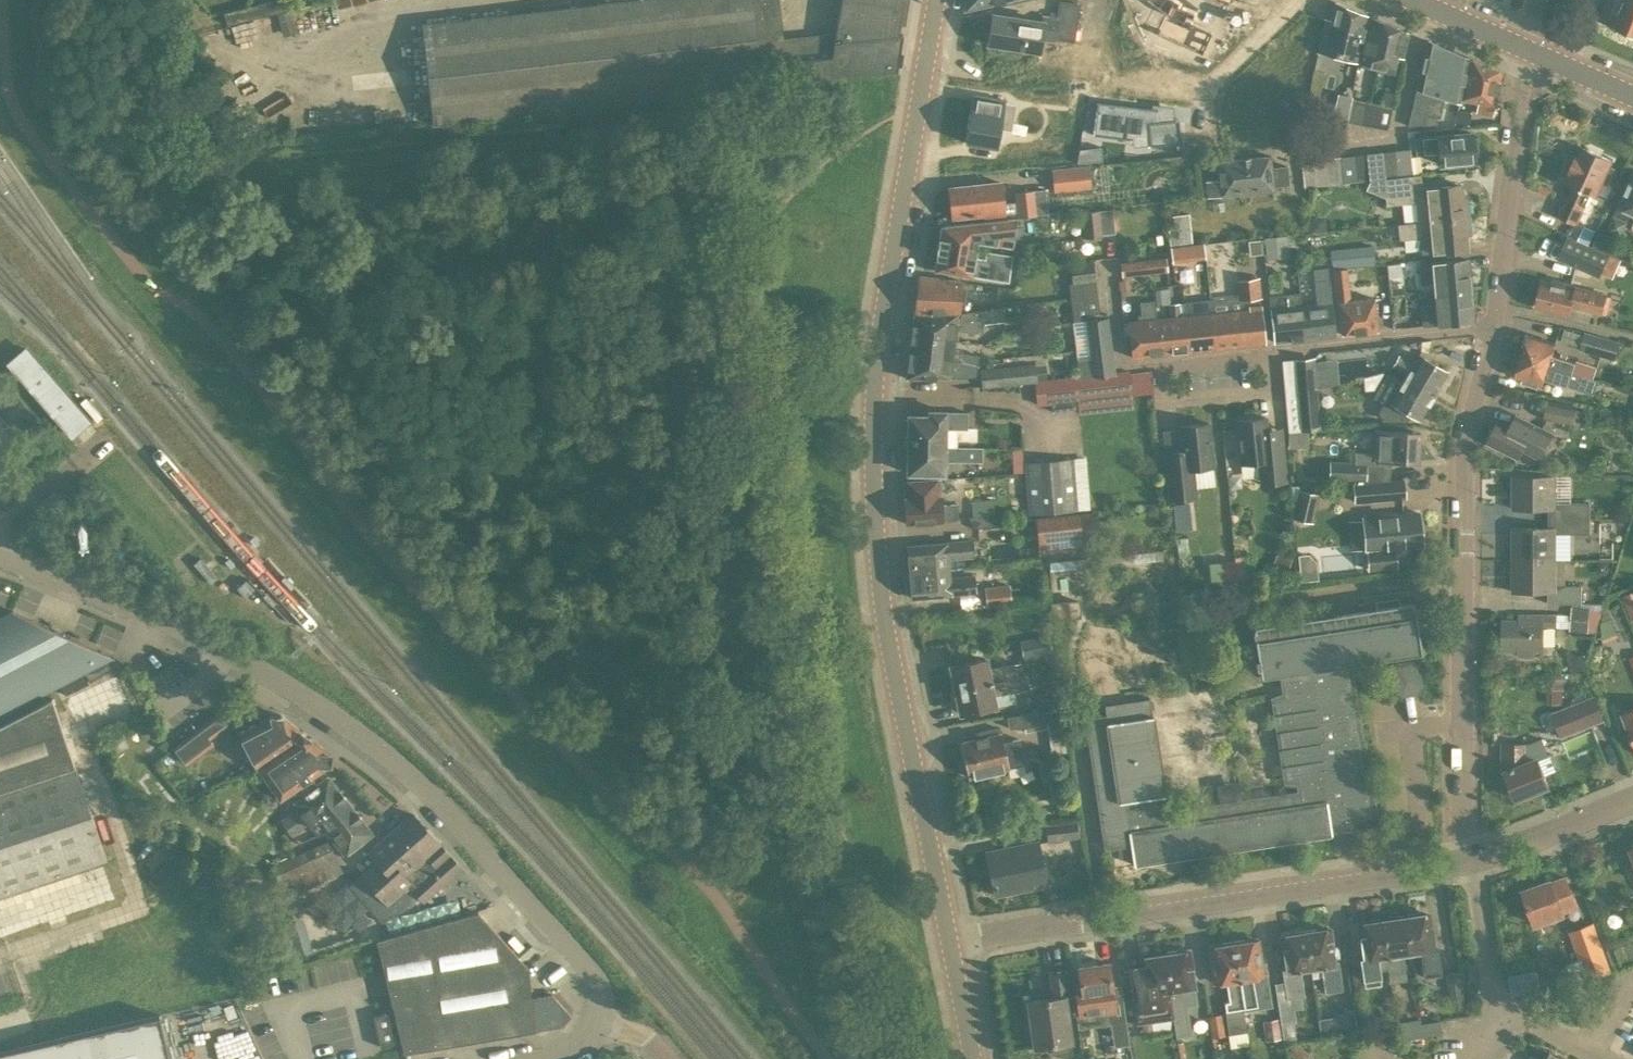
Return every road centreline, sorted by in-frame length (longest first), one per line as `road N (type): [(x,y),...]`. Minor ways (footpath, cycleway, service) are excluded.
road 1 (unclassified): [(950,946),(886,618),(878,521),(886,336),(940,0)]
road 2 (residential): [(598,1021),(592,970),(403,766),(302,695),(192,635),(0,556)]
road 3 (residential): [(1491,327),(1465,437),(1469,863)]
road 4 (residential): [(950,946),(1469,863)]
road 5 (residential): [(1185,360),(1491,327)]
road 6 (residential): [(1526,50),(1491,327)]
road 7 (residential): [(1346,146),(1396,141),(1423,7)]
road 8 (residential): [(1469,863),(1632,802)]
road 9 (residential): [(1492,1016),(1469,863)]

